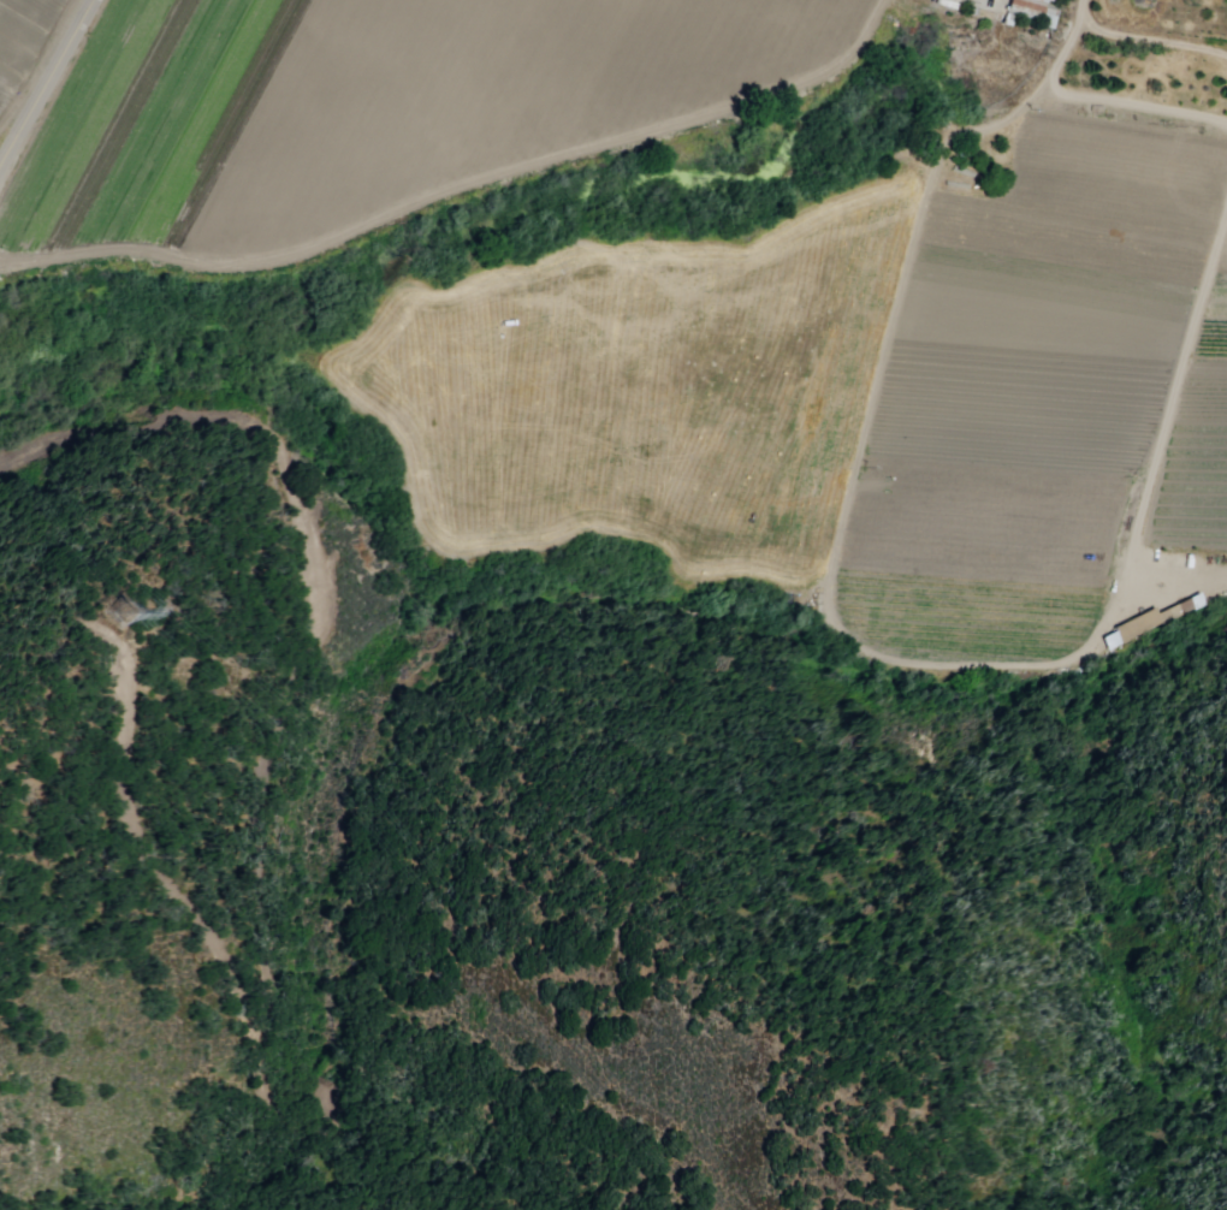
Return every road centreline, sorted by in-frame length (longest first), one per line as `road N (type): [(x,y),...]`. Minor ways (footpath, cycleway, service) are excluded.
road 1 (tertiary): [(0,169),(91,0)]

